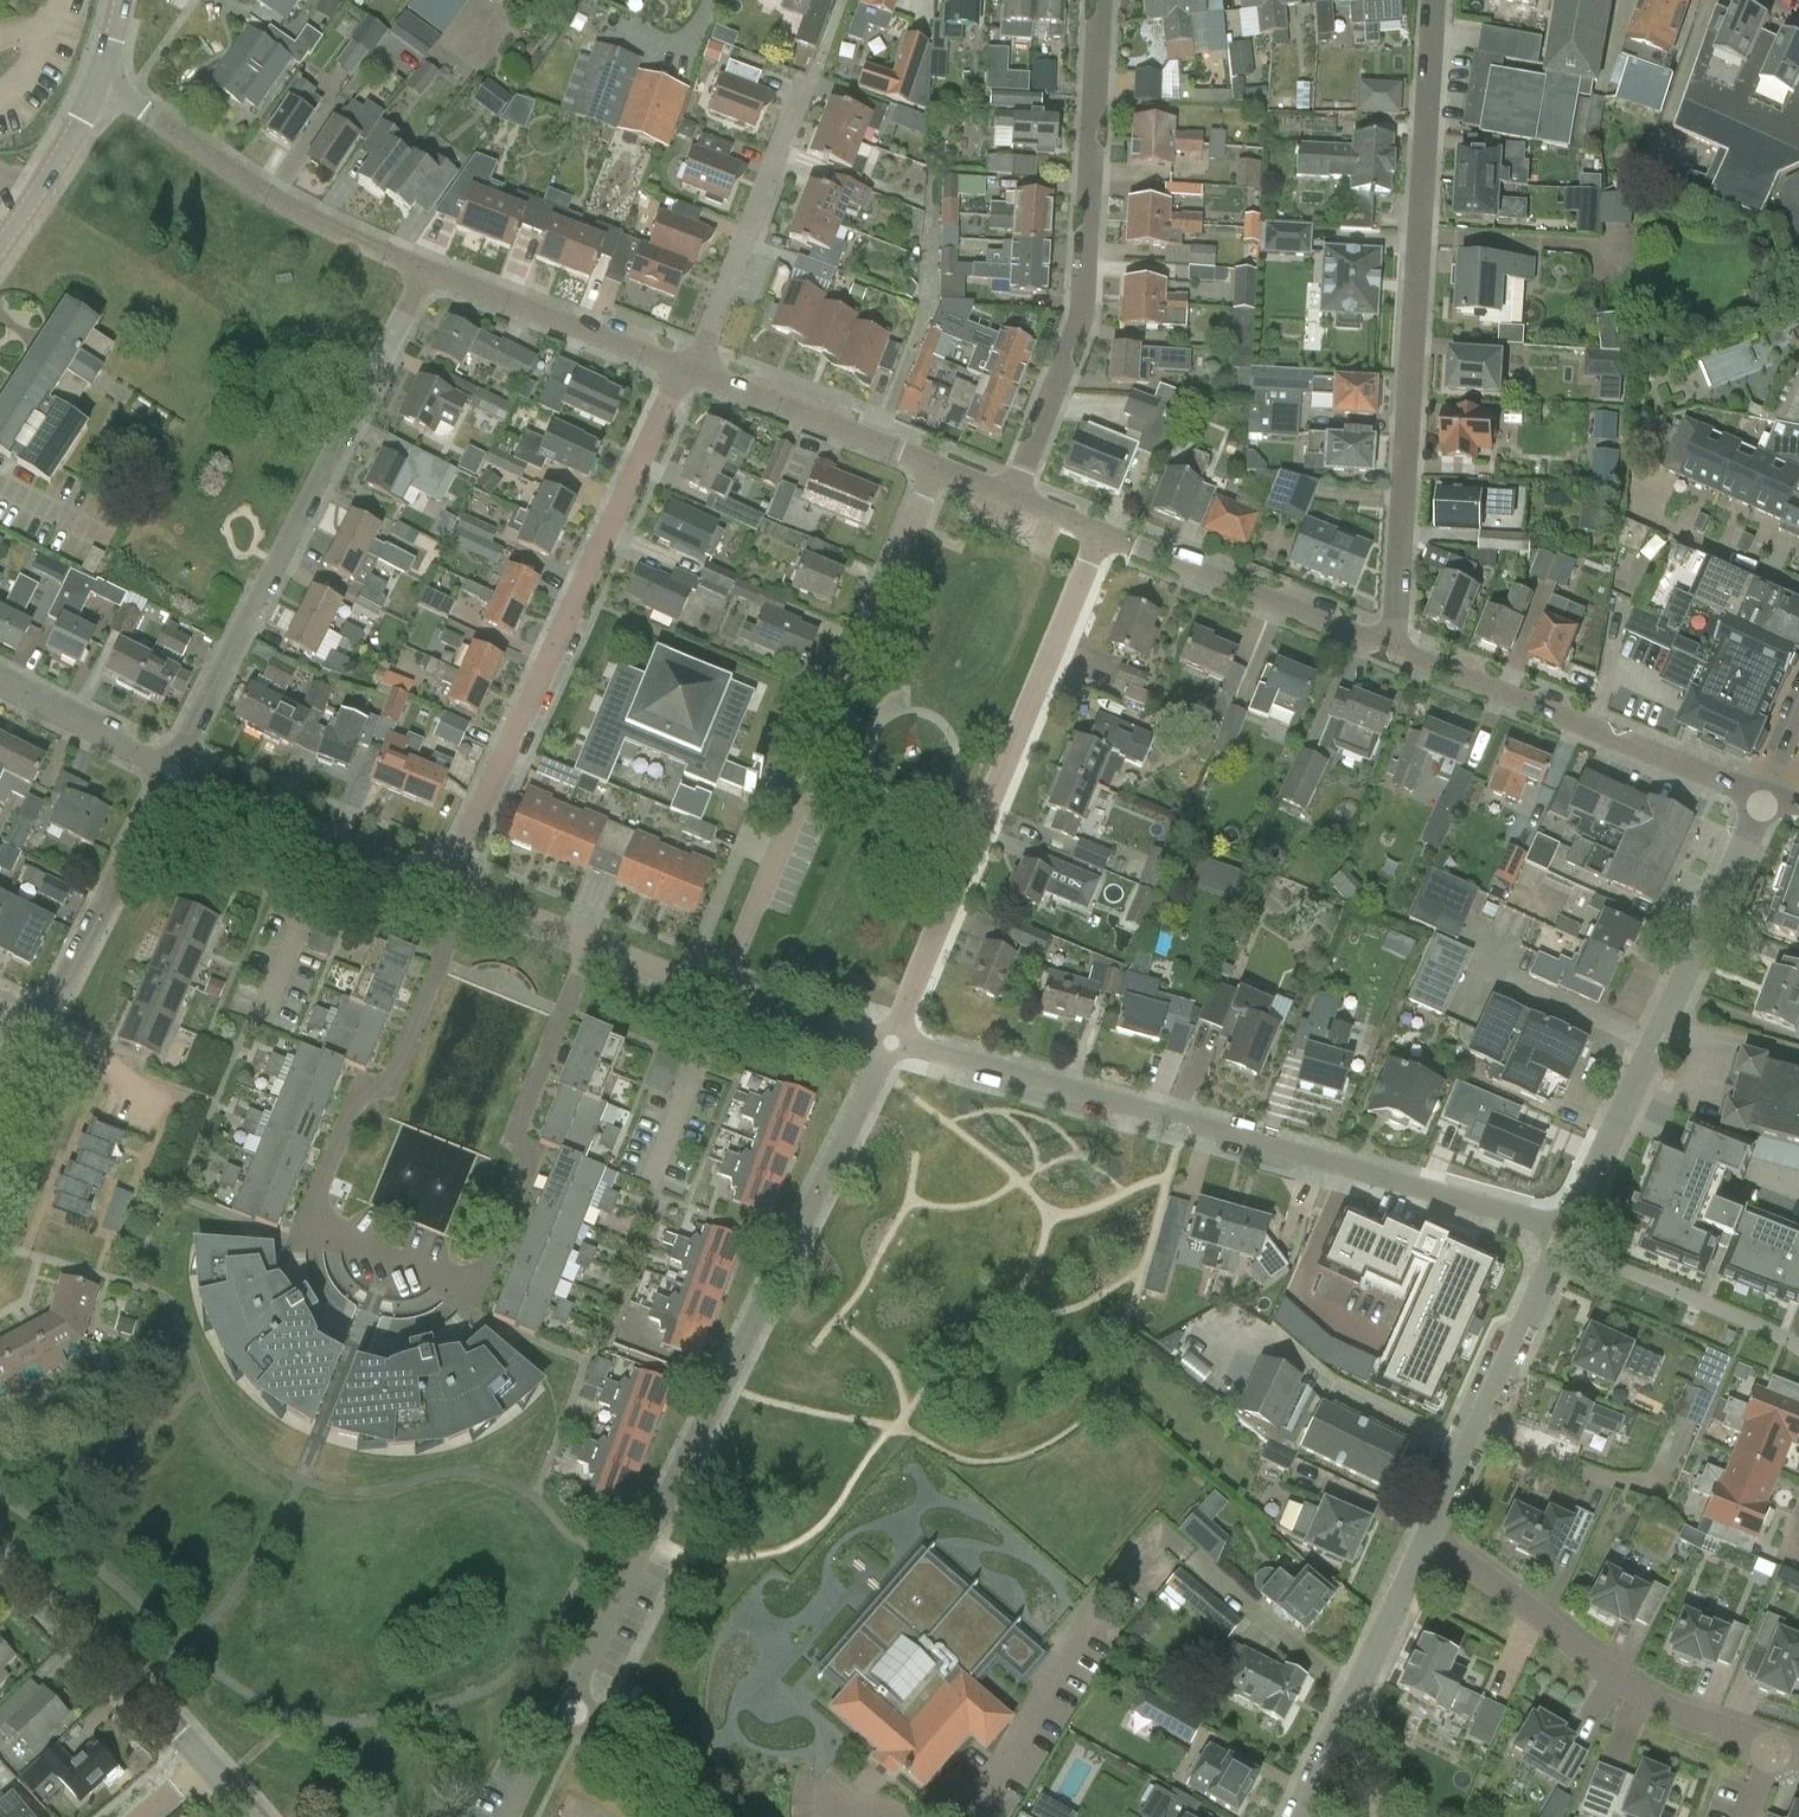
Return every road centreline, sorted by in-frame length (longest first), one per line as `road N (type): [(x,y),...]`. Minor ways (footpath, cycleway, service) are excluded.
road 1 (residential): [(468,890),(387,1089),(361,1082),(314,1195),(321,1227),(393,1261),(460,1288),(478,1284),(534,1147),(512,1139),(589,941)]
road 2 (residential): [(563,1709),(892,1047)]
road 3 (residential): [(1563,1232),(892,1047)]
road 4 (residential): [(1394,648),(1436,0)]
road 5 (residential): [(448,881),(683,368)]
road 6 (residential): [(721,992),(935,471)]
road 7 (residential): [(172,770),(426,268)]
road 8 (residential): [(892,1047),(1101,535)]
road 9 (residential): [(1010,498),(1090,311),(1104,0)]
road 10 (unclassified): [(1563,1232),(1764,800)]
road 11 (residential): [(1777,1746),(1652,1700),(1428,1534)]
road 12 (unclassified): [(1764,800),(1394,648)]
road 13 (unclassified): [(426,268),(299,212),(98,83)]
road 14 (unclassified): [(1428,1534),(1563,1232)]
road 15 (residential): [(696,374),(810,77)]
road 16 (unclassified): [(1394,648),(1101,535)]
road 17 (unclassified): [(1297,1816),(1428,1534)]
road 18 (tertiary): [(206,1762),(0,1545)]
road 19 (residential): [(448,881),(172,770)]
road 20 (residential): [(41,1024),(172,770)]
road 21 (unclassified): [(683,368),(426,268)]
road 22 (unclassified): [(935,471),(696,374)]
road 23 (track): [(41,1024),(94,1050),(159,1100),(127,1184)]
road 24 (residential): [(172,770),(0,683)]
road 25 (residential): [(892,1047),(721,992)]
road 26 (residential): [(667,1816),(604,1733),(563,1709)]
road 27 (residential): [(721,992),(589,941)]
road 28 (tertiary): [(34,198),(98,83)]
road 29 (residential): [(589,941),(468,890)]
road 30 (residential): [(510,1816),(563,1709)]

